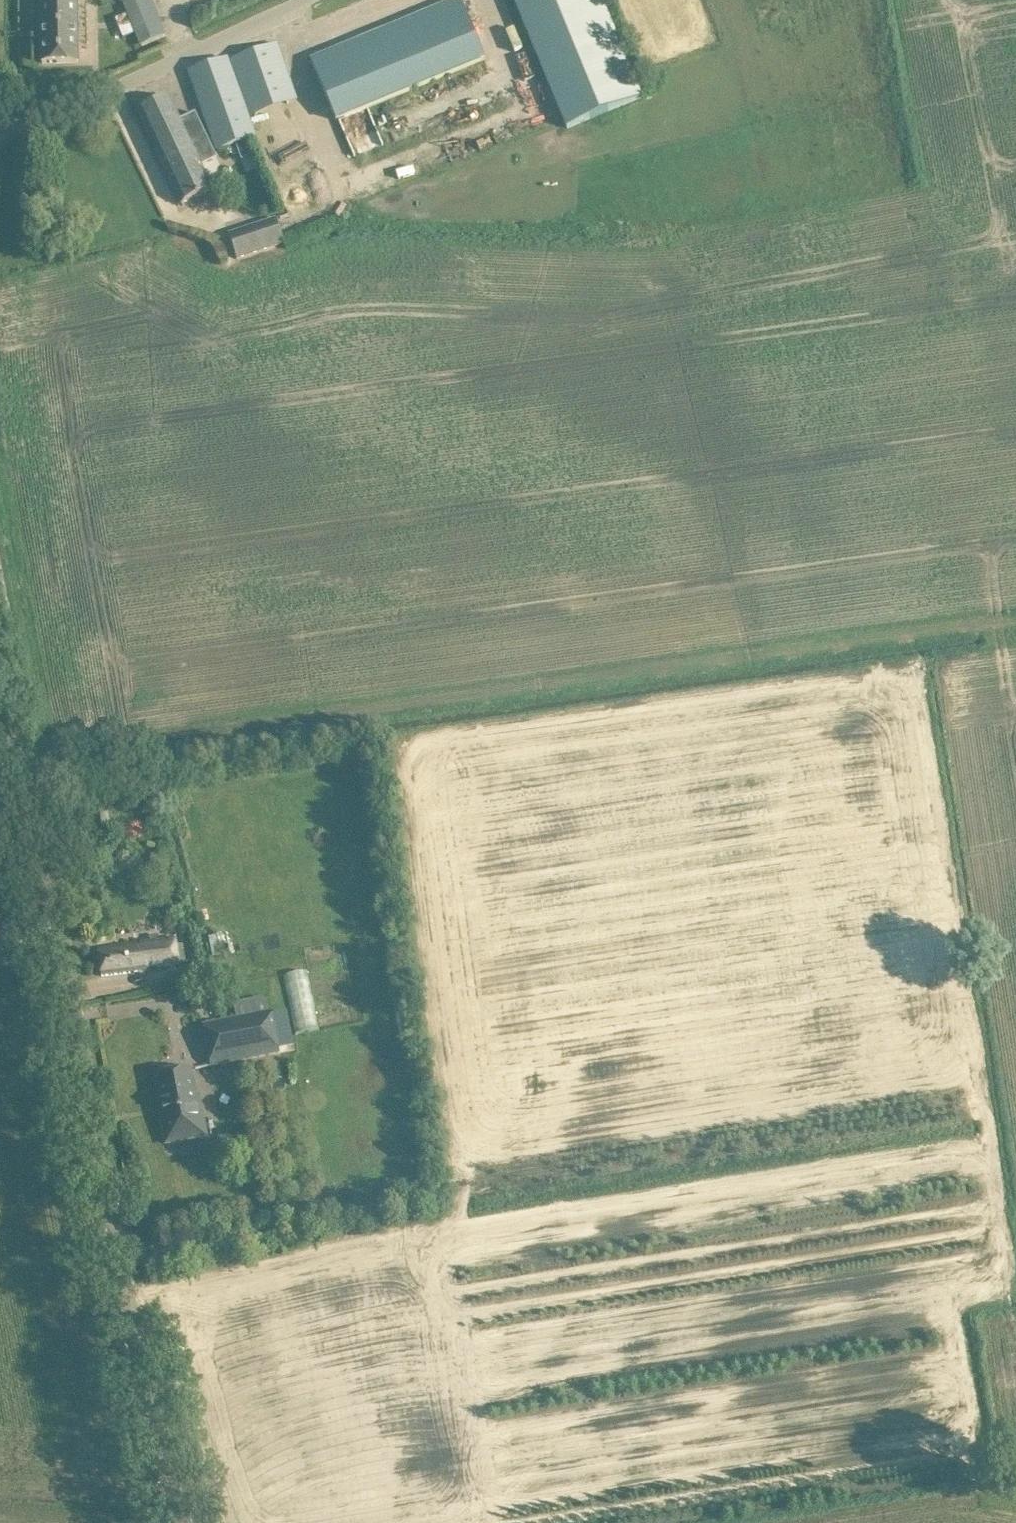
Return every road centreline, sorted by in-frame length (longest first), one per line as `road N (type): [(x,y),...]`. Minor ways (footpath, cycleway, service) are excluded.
road 1 (tertiary): [(185,1522),(161,1463),(106,1236),(0,603)]
road 2 (unclassified): [(0,127),(61,110),(299,0)]

